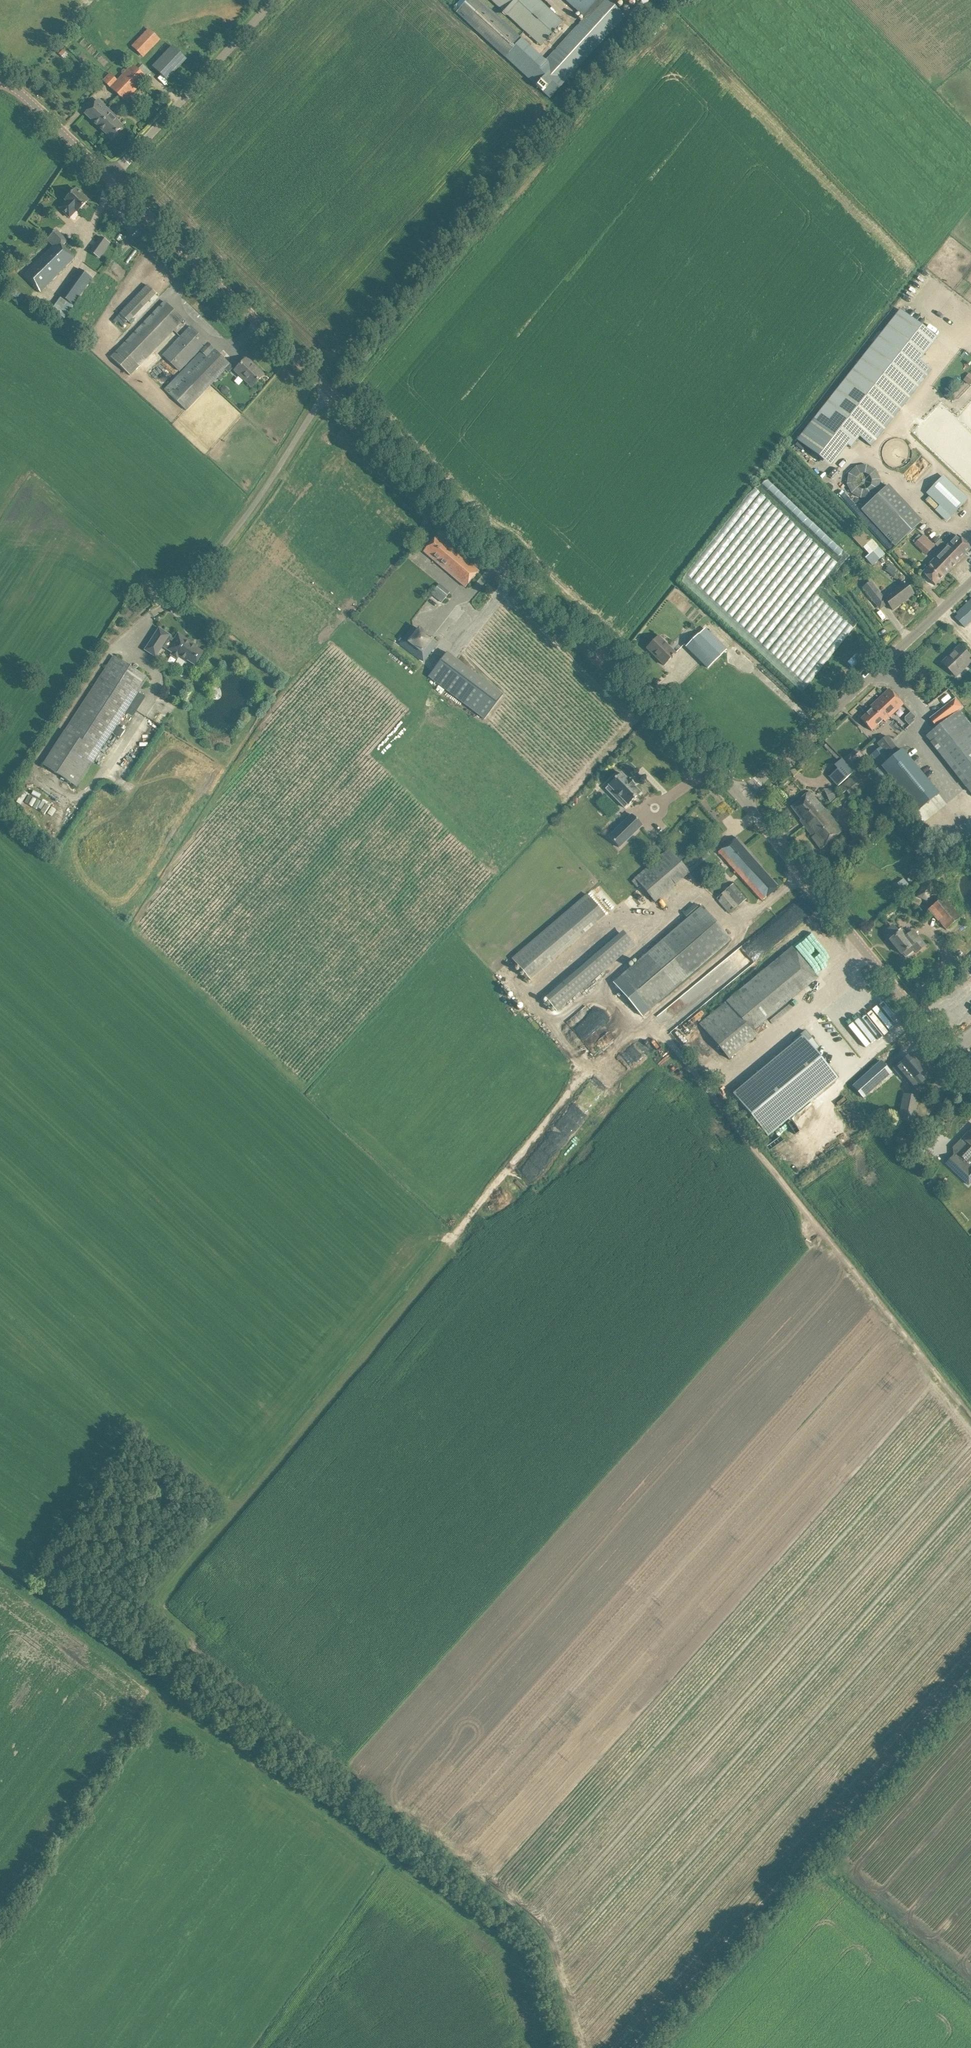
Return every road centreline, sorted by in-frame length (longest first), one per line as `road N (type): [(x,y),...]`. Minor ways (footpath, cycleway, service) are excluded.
road 1 (unclassified): [(741,797),(329,390)]
road 2 (unclassified): [(970,1082),(741,797)]
road 3 (unclassified): [(741,797),(970,581)]
road 4 (unclassified): [(329,390),(110,178)]
road 5 (residential): [(186,594),(329,390)]
road 6 (unclassified): [(110,178),(274,0)]
road 7 (unclassified): [(110,178),(0,81)]

